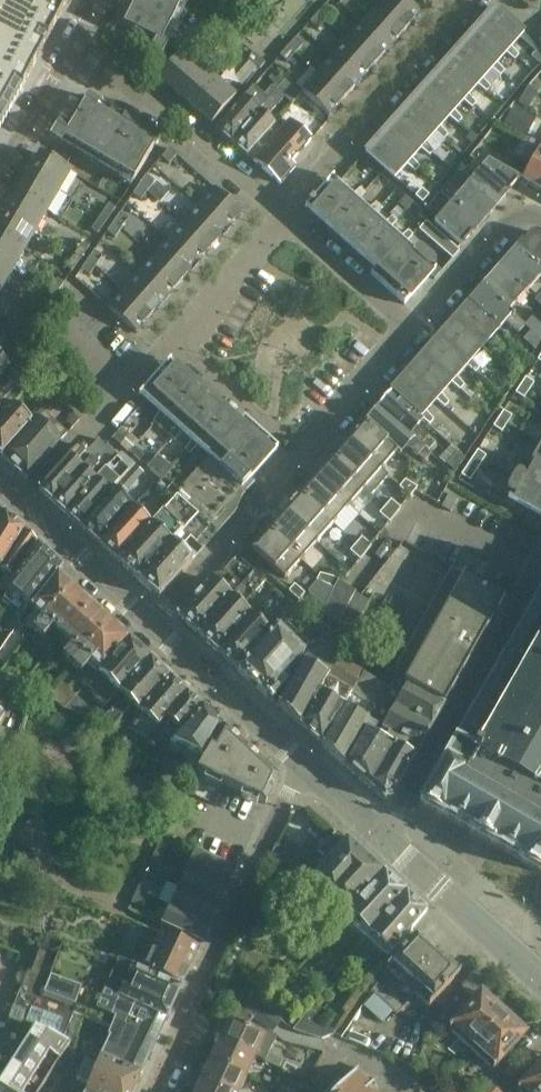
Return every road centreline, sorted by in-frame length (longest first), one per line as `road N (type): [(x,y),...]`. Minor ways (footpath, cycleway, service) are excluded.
road 1 (residential): [(299,763),(153,1091)]
road 2 (residential): [(384,841),(540,565)]
road 3 (residential): [(287,219),(473,0)]
road 4 (residential): [(287,219),(173,117),(70,50)]
road 5 (residential): [(153,626),(302,453)]
road 6 (residential): [(540,983),(384,841)]
road 7 (residential): [(153,626),(0,489)]
road 8 (residential): [(299,763),(153,626)]
road 9 (residential): [(411,331),(514,219),(540,215)]
road 10 (residential): [(302,453),(176,342)]
road 11 (residential): [(411,331),(287,219)]
road 12 (residential): [(176,342),(287,219)]
road 13 (residential): [(302,453),(411,331)]
road 14 (residential): [(70,444),(176,342)]
road 15 (residential): [(0,170),(70,50)]

